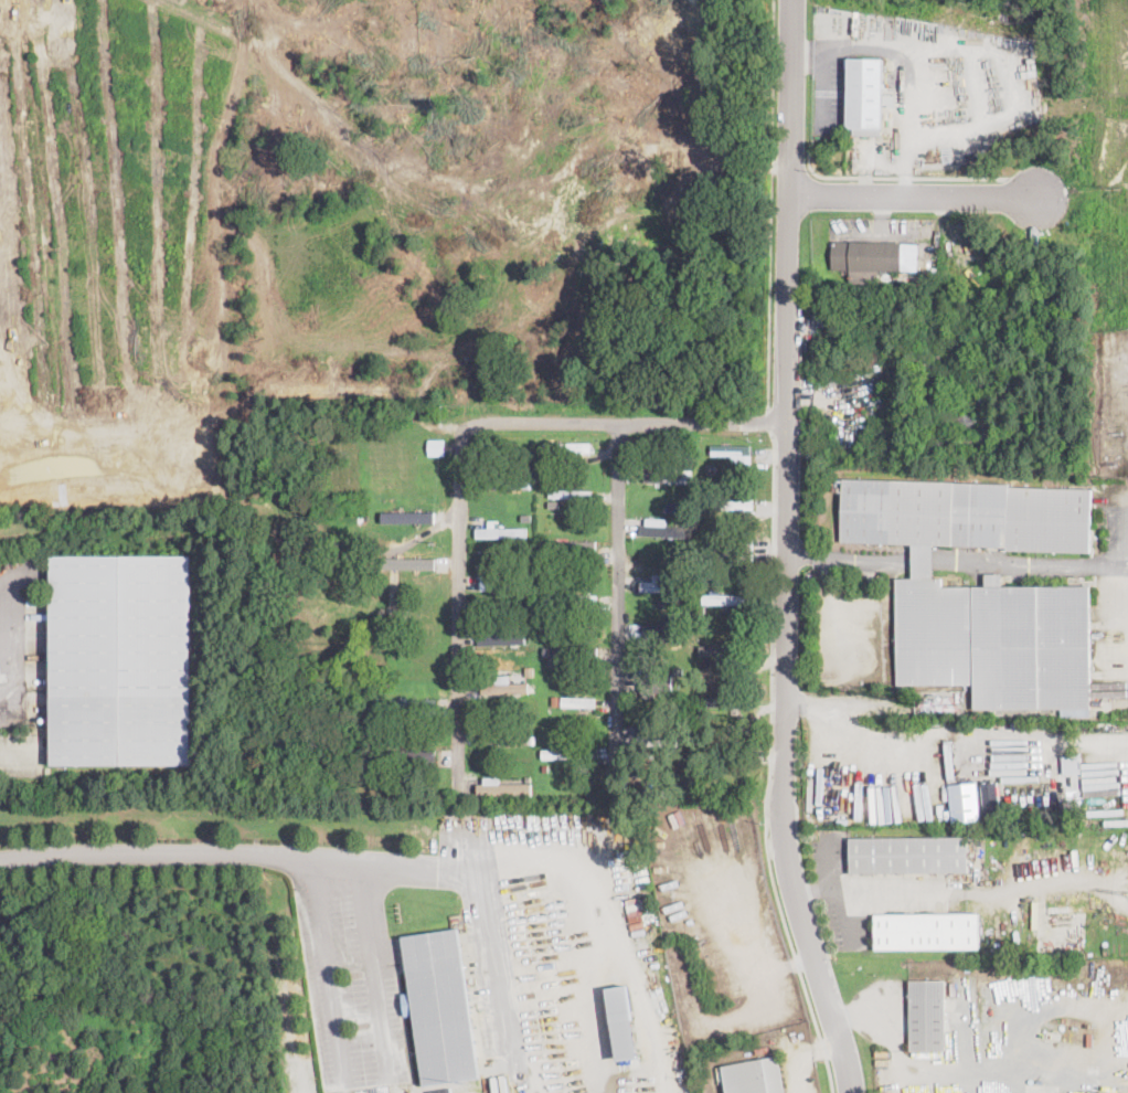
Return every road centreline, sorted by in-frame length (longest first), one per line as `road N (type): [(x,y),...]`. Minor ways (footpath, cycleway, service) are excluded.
road 1 (tertiary): [(796,0),(784,821),(789,874),(850,1092)]
road 2 (residential): [(467,434),(458,790)]
road 3 (residential): [(620,426),(618,766)]
road 4 (residential): [(790,424),(494,426),(467,434)]
road 5 (residential): [(791,191),(1029,194)]

